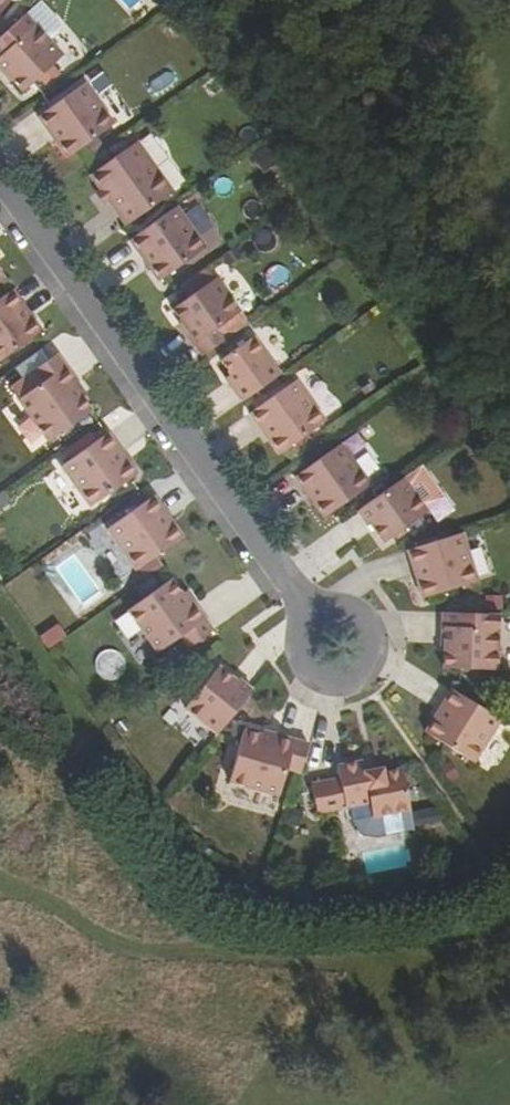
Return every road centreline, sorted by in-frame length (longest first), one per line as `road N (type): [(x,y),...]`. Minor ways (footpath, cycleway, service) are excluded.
road 1 (residential): [(339,646),(0,178)]

